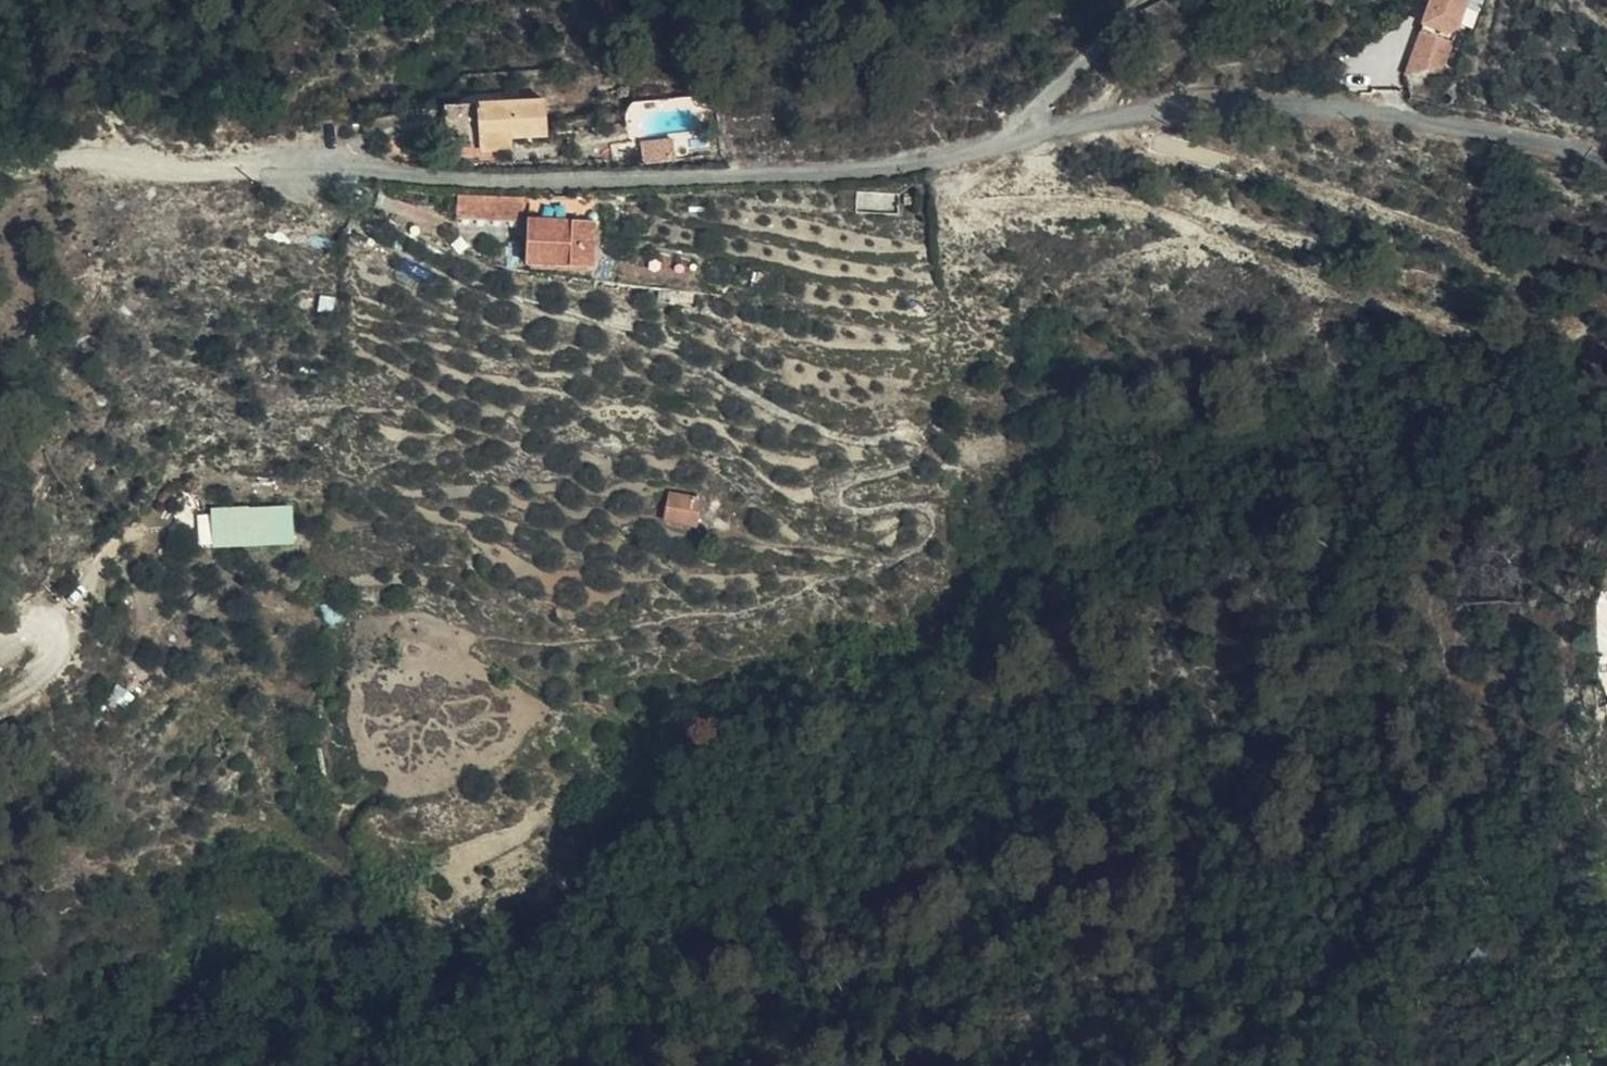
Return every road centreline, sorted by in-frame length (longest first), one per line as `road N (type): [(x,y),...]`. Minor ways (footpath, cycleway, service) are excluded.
road 1 (residential): [(1606,161),(1528,137),(1393,115),(1191,111),(895,173),(467,184),(297,178)]
road 2 (track): [(0,180),(121,169),(297,178)]
road 3 (track): [(1023,145),(1039,113),(1142,0)]
road 4 (track): [(0,705),(61,674),(68,641),(47,625),(0,641)]

